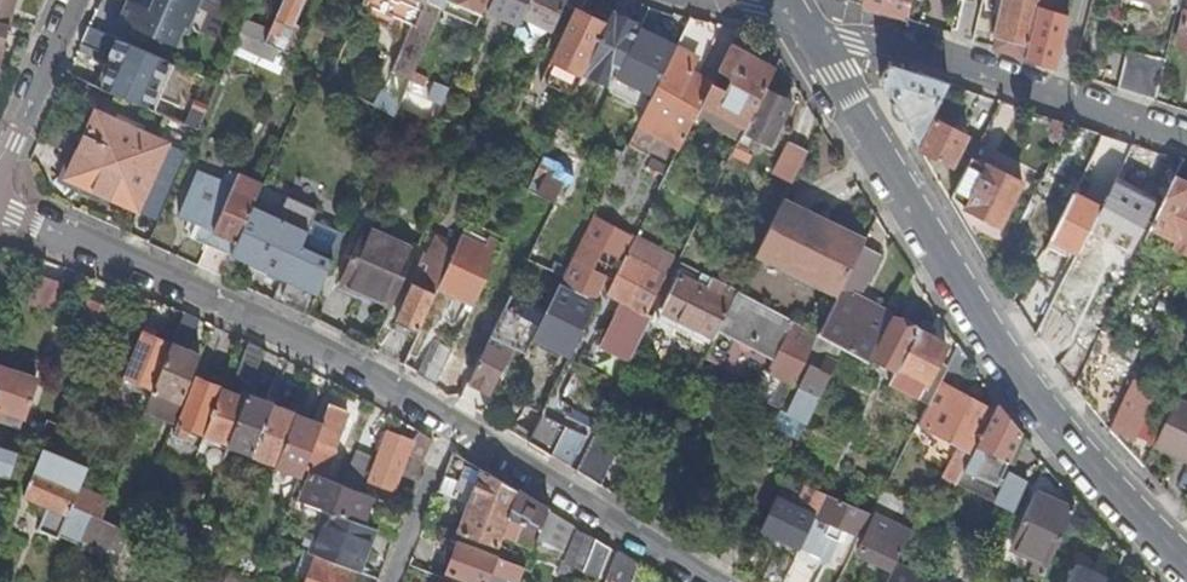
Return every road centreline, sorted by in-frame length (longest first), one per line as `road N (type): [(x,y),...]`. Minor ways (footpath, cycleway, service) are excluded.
road 1 (tertiary): [(788,14),(1046,413),(1186,568)]
road 2 (unclassified): [(0,207),(189,286),(455,421)]
road 3 (residential): [(788,14),(1186,140)]
road 4 (unclassified): [(455,421),(721,581)]
road 5 (residential): [(0,170),(76,0)]
road 6 (residential): [(396,581),(455,421)]

